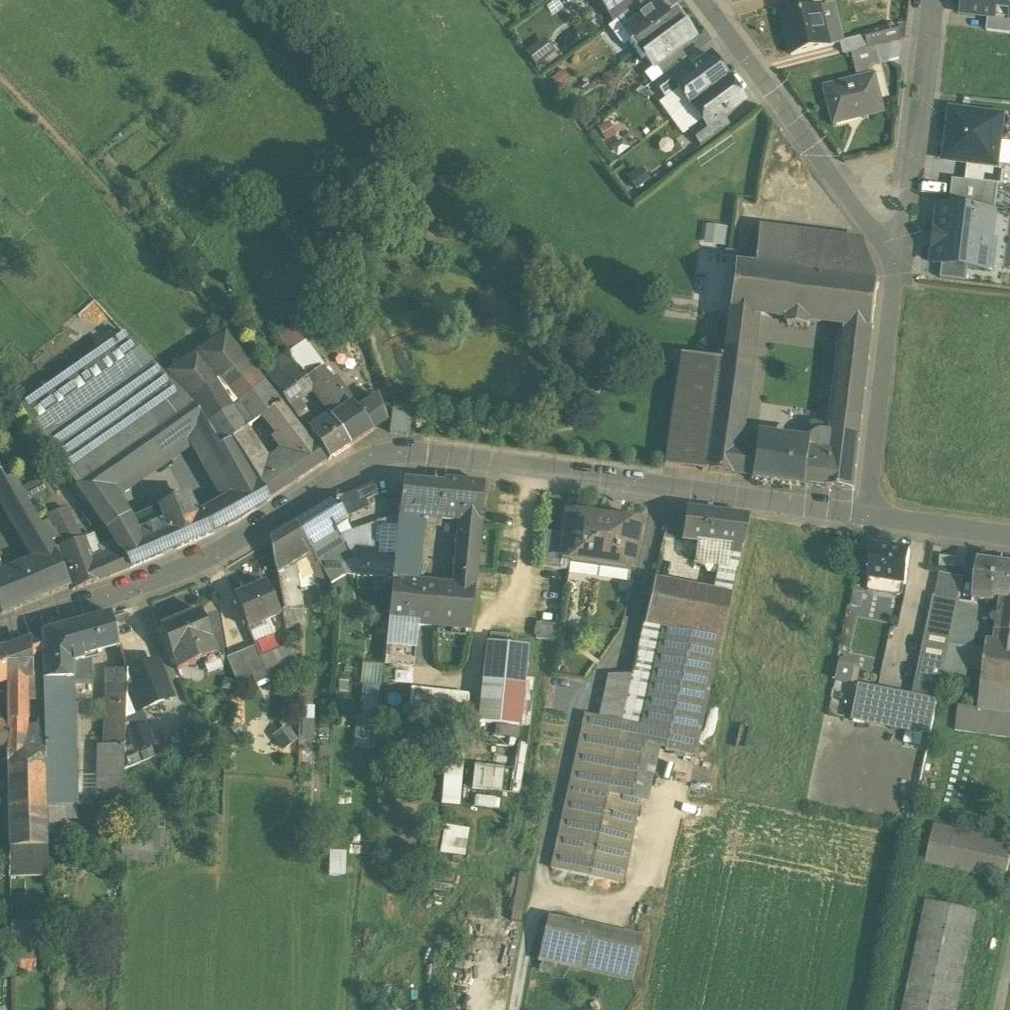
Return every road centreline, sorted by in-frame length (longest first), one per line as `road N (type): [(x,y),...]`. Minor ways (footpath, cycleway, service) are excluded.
road 1 (residential): [(0,631),(210,553),(337,471),(401,449),(865,513)]
road 2 (residential): [(901,241),(875,224),(711,0)]
road 3 (residential): [(865,513),(901,241)]
road 4 (residential): [(901,241),(931,0)]
road 5 (track): [(516,1009),(546,848)]
road 6 (residential): [(865,513),(1009,532)]

